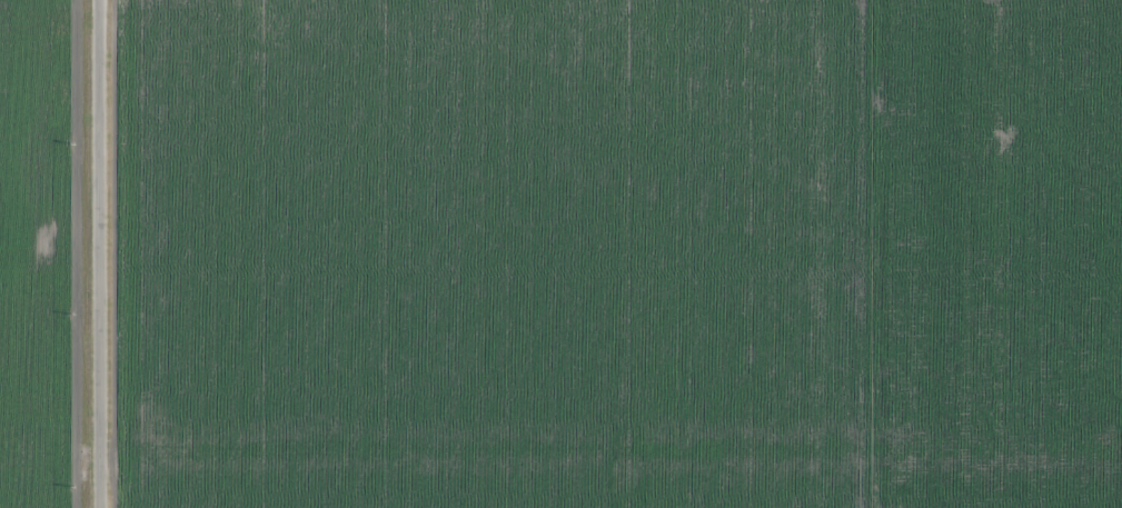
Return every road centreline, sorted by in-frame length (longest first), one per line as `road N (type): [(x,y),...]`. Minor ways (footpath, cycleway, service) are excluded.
road 1 (residential): [(102,0),(104,507)]

